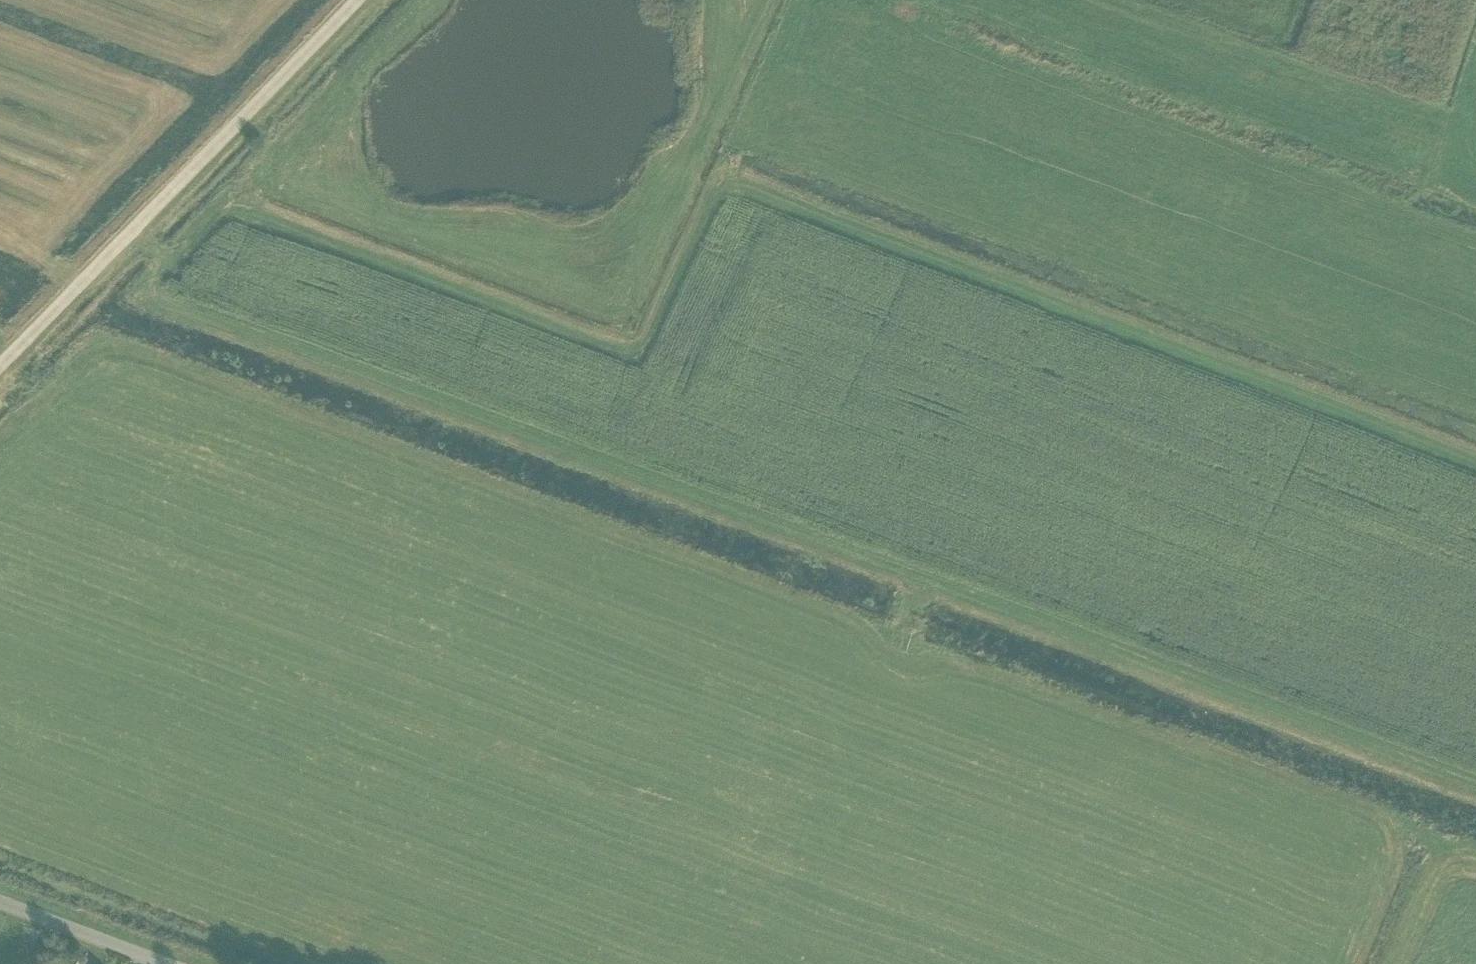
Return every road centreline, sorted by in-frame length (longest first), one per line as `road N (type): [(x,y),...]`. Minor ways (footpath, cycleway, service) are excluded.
road 1 (unclassified): [(0,364),(355,0)]

